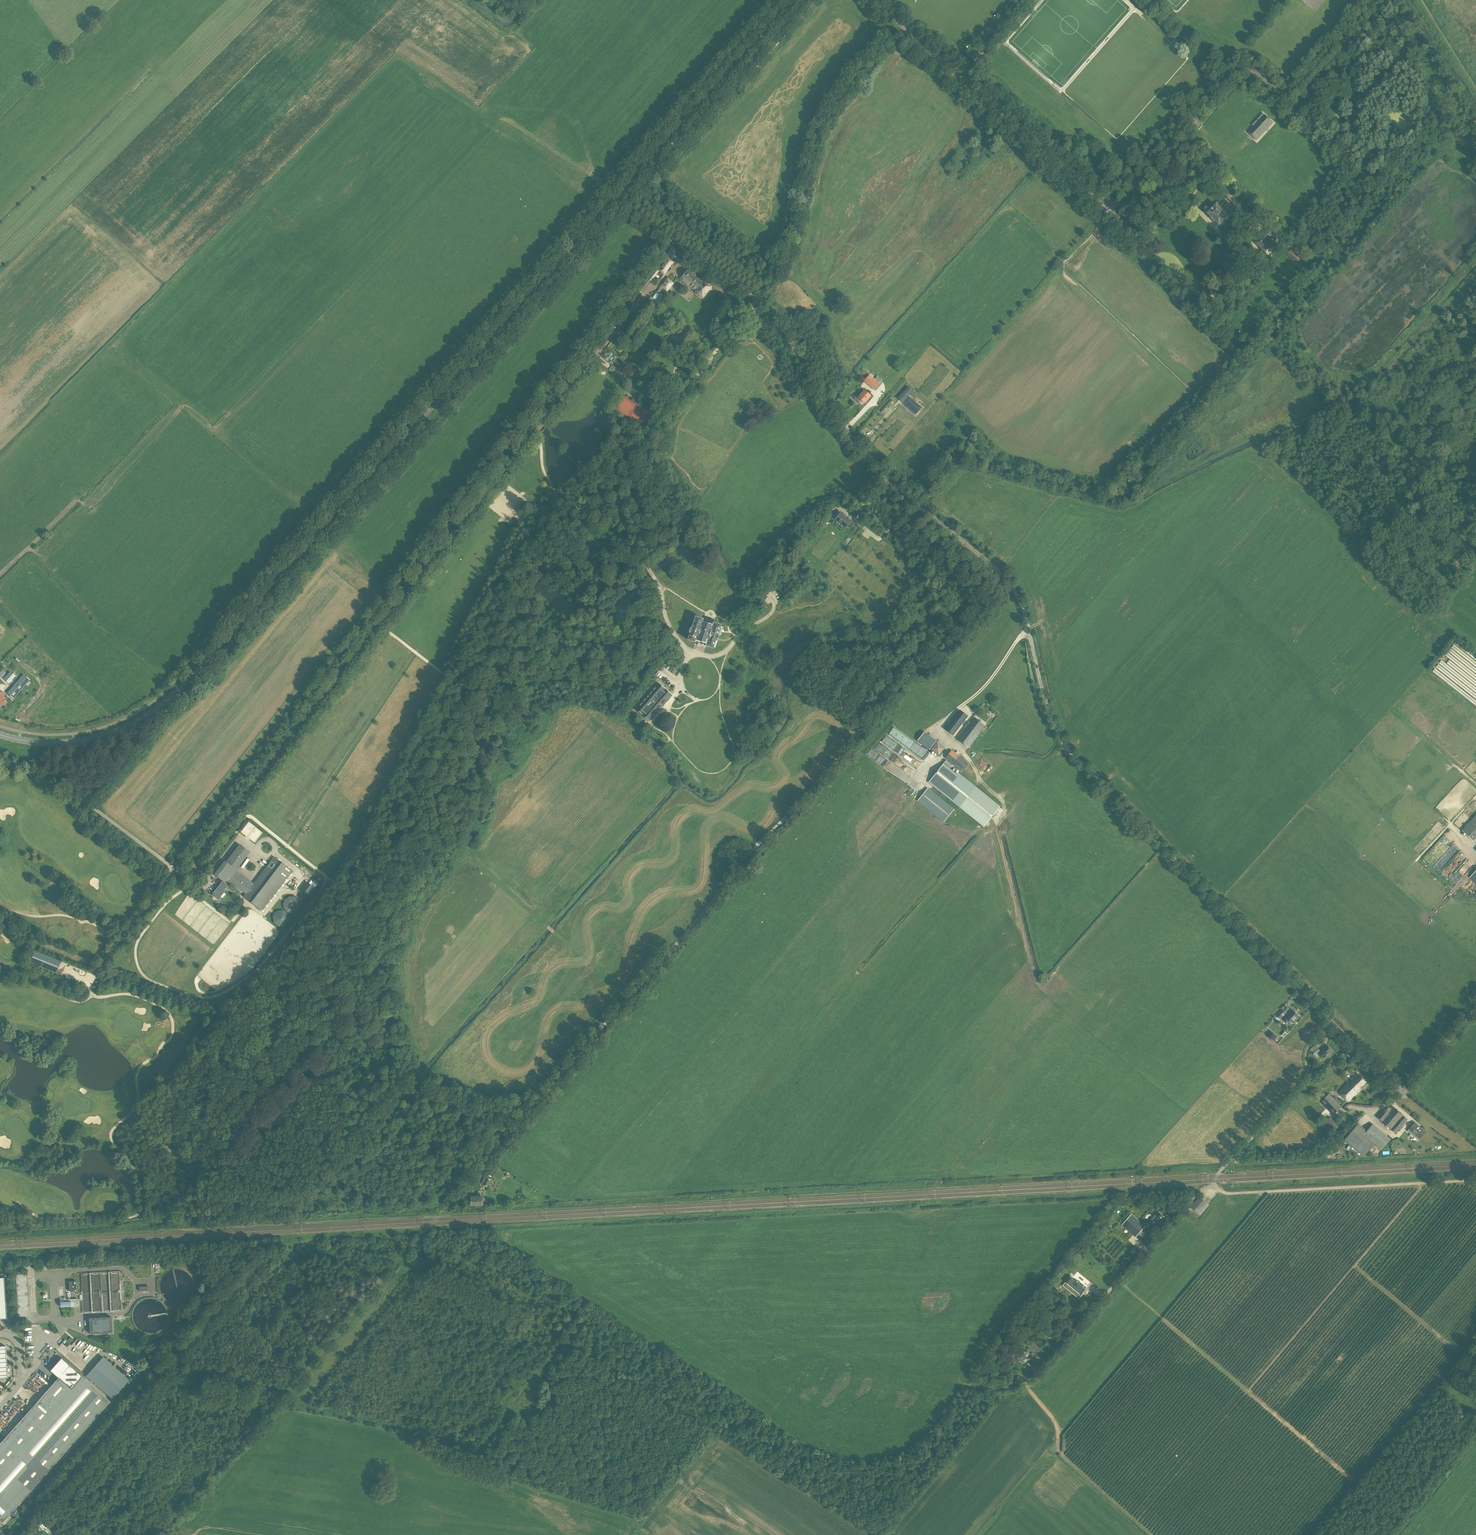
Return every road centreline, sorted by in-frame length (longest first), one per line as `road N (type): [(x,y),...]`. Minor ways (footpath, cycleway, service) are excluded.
road 1 (unclassified): [(1401,1095),(1058,736),(1015,589),(859,446),(825,405),(770,306),(618,199)]
road 2 (tertiary): [(618,199),(164,705),(90,739),(0,734)]
road 3 (unclassified): [(874,0),(1110,210),(1233,76),(1253,73),(1282,90),(1294,88),(1378,0)]
road 4 (track): [(863,734),(772,839),(744,859),(720,898),(538,1106)]
road 5 (track): [(1110,210),(1067,271),(1189,389),(1159,429),(1167,450)]
road 6 (track): [(914,501),(961,454),(1117,501),(1167,450)]
road 7 (tertiary): [(794,0),(618,199)]
road 8 (track): [(897,519),(826,601),(801,614),(761,619),(715,663)]
road 9 (track): [(630,1001),(457,851)]
road 10 (track): [(1003,574),(863,734)]
road 11 (track): [(1475,163),(1450,129),(1422,44),(1375,3)]
road 12 (track): [(1475,1389),(1416,1481),(1366,1534)]
road 13 (track): [(174,870),(93,975),(91,995)]
road 14 (track): [(1372,378),(1475,266)]
road 15 (track): [(538,1106),(447,1210)]
road 16 (track): [(1167,450),(1248,356)]

